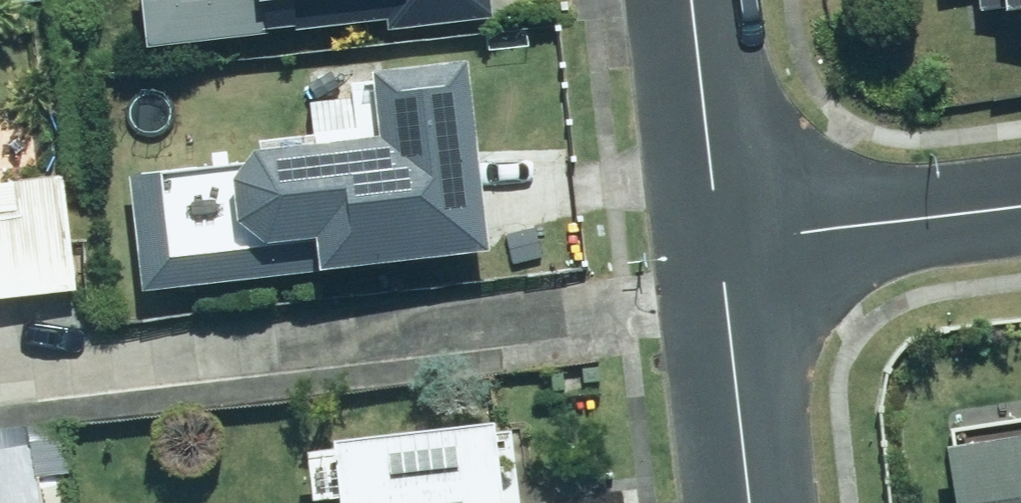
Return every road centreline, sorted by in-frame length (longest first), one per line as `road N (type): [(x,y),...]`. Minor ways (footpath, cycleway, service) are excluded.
road 1 (residential): [(1020,203),(723,240)]
road 2 (residential): [(723,240),(751,502)]
road 3 (residential): [(695,0),(723,240)]

